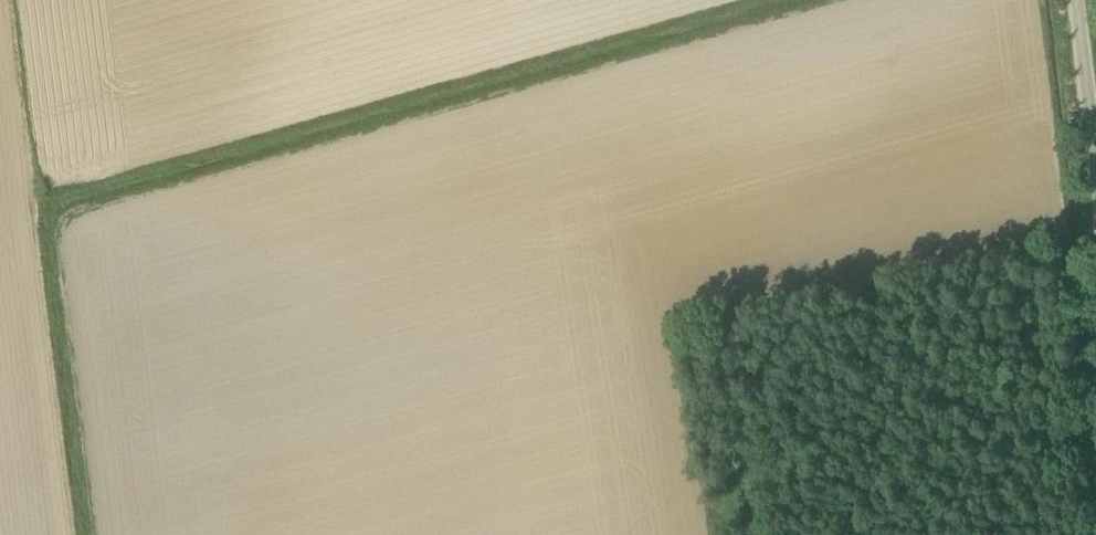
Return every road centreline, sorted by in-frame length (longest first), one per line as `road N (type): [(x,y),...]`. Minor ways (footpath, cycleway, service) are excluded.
road 1 (unclassified): [(1095,158),(1077,0)]

